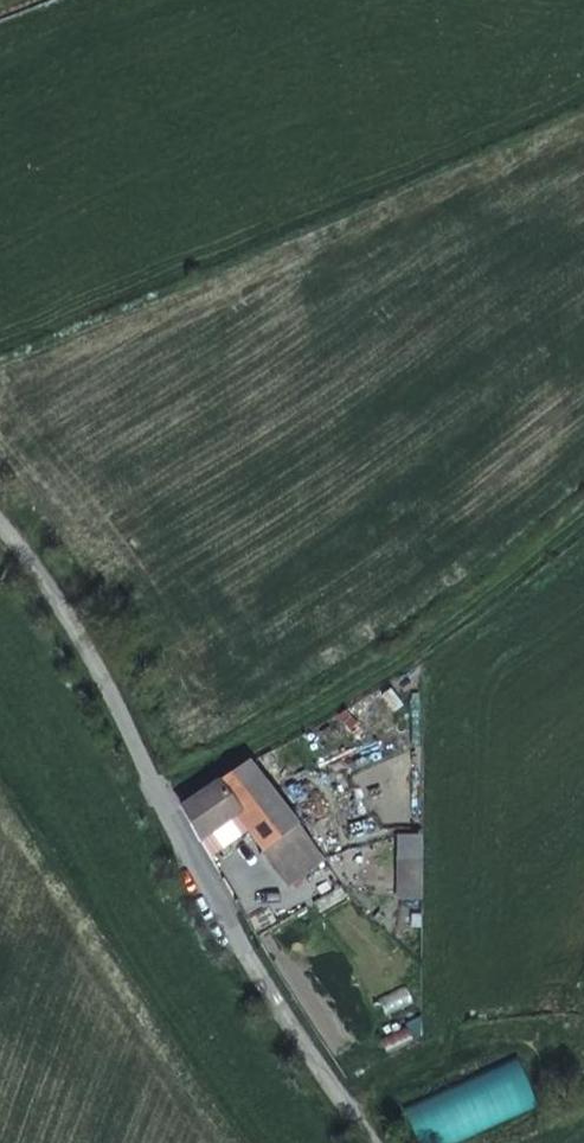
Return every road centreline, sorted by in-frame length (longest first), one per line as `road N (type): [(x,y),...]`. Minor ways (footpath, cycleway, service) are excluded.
road 1 (unclassified): [(0,504),(70,602),(196,889),(387,1142)]

